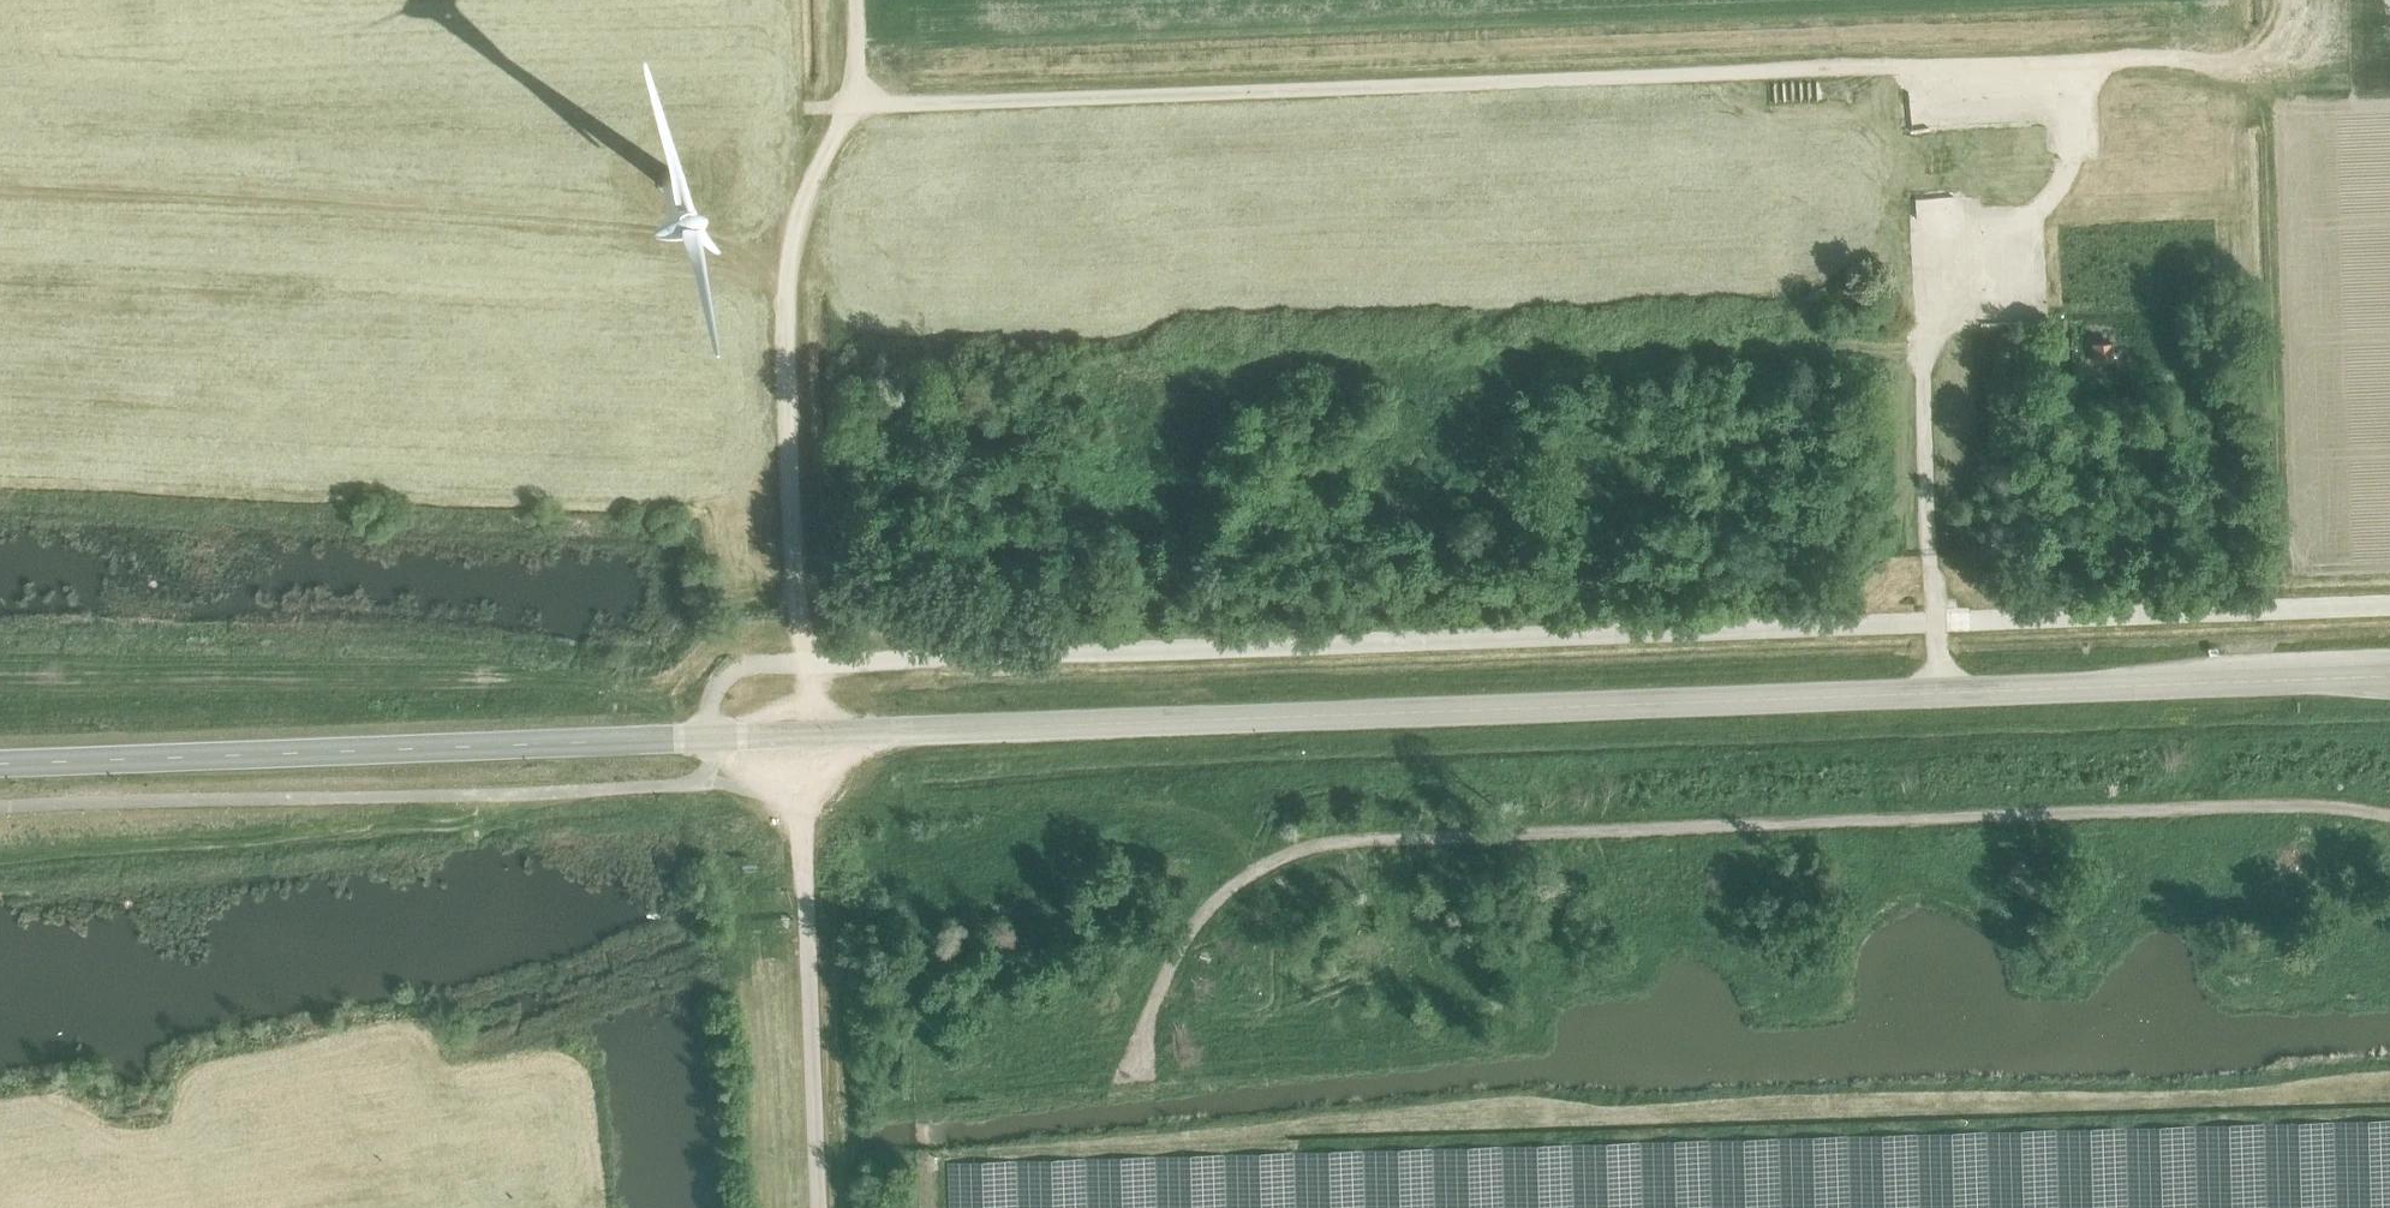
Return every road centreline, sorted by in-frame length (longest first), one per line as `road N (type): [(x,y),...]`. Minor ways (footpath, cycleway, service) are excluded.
road 1 (tertiary): [(0,764),(1935,692)]
road 2 (residential): [(1935,692),(1922,361),(1942,302),(2013,247),(2069,168),(2081,121),(2082,59)]
road 3 (tertiary): [(1935,692),(2389,675)]

